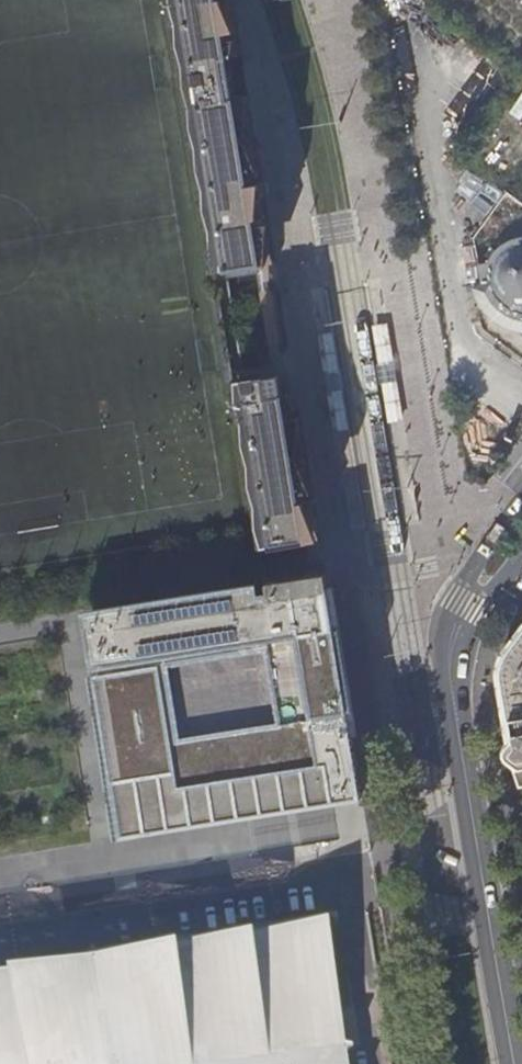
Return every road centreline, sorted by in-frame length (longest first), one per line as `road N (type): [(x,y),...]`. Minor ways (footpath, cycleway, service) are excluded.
road 1 (primary): [(516,1063),(452,689)]
road 2 (primary): [(521,501),(455,598),(444,656),(452,689)]
road 3 (primary): [(452,689),(470,631),(521,557)]

